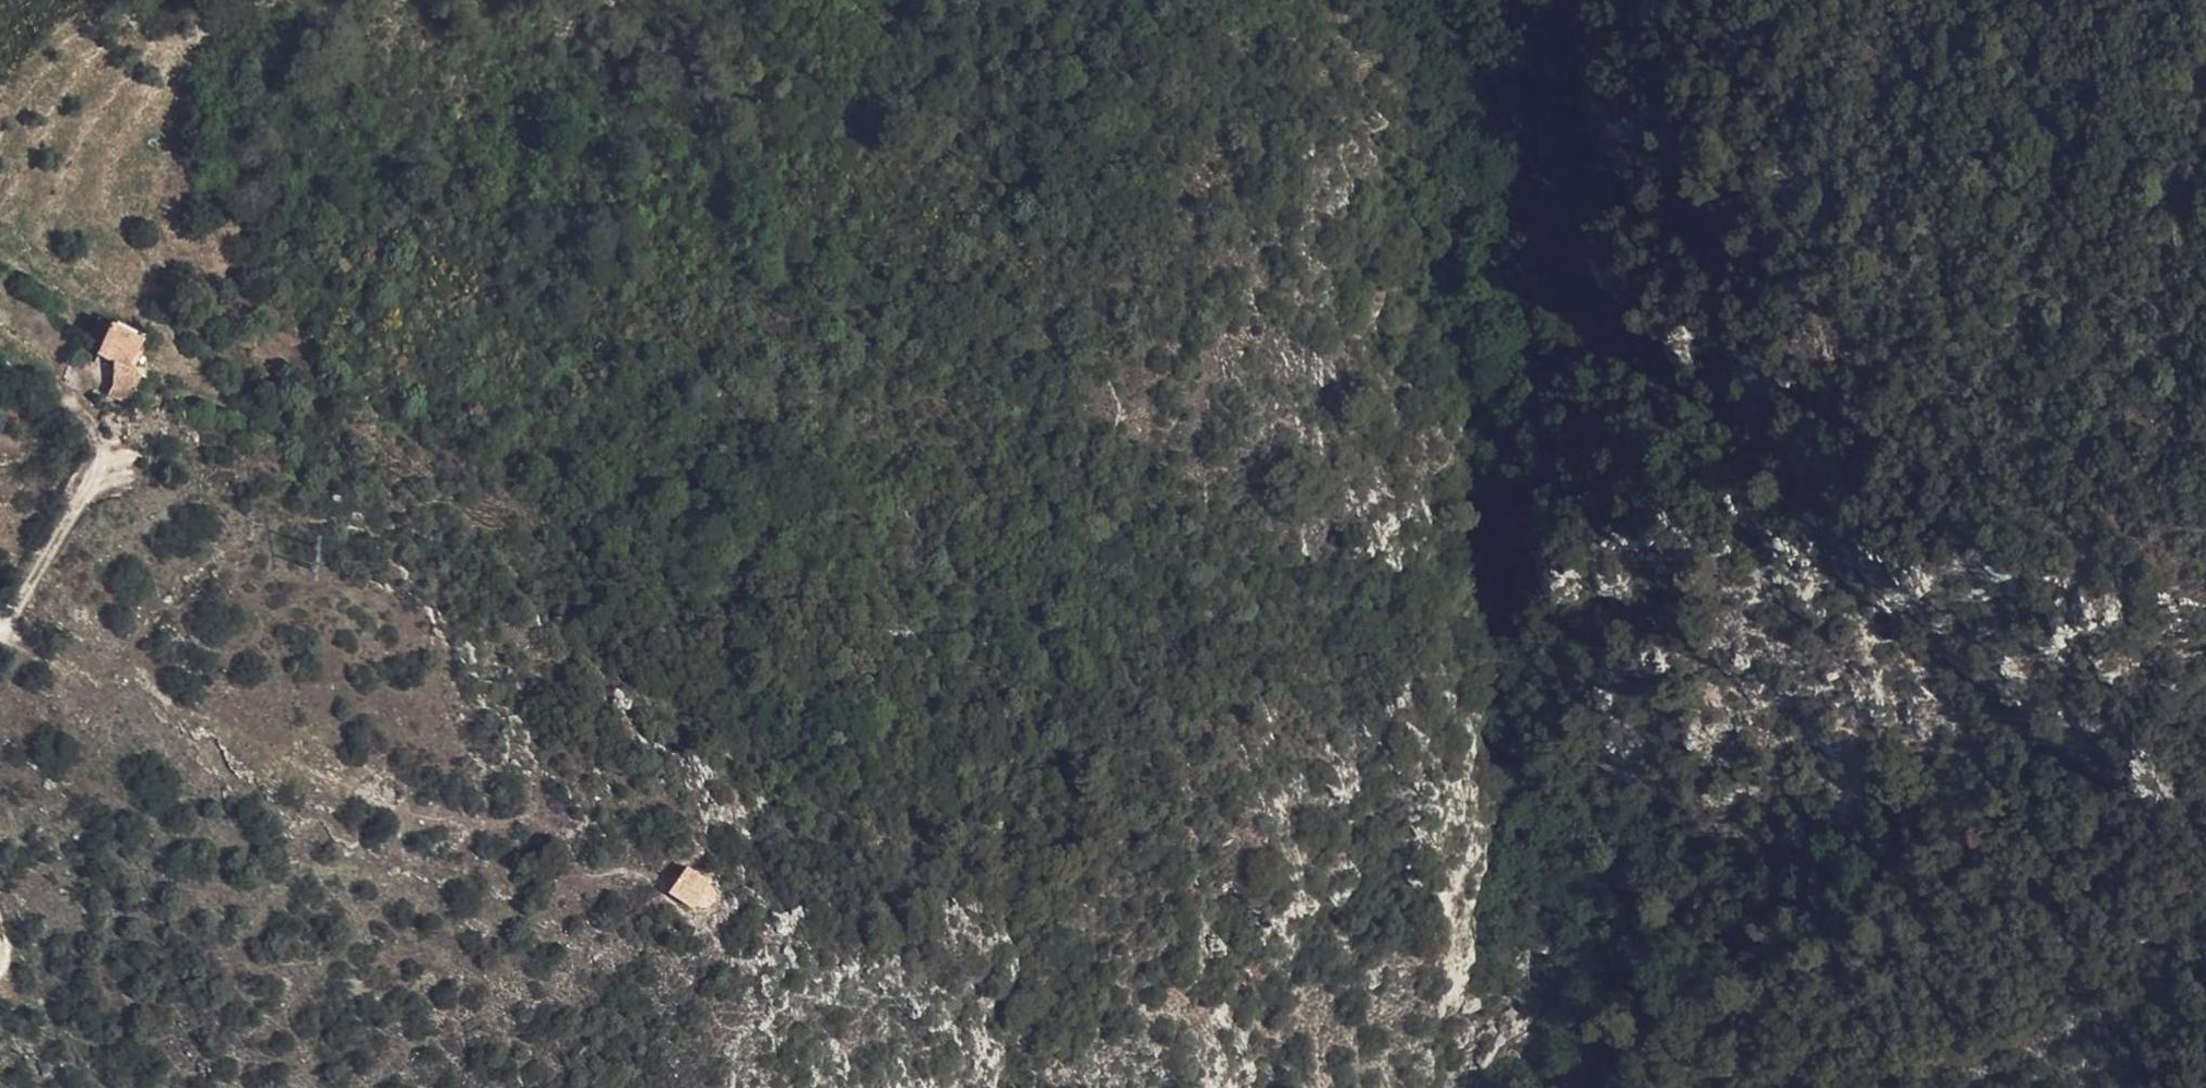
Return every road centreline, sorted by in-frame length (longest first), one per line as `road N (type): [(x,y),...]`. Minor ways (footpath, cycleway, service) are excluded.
road 1 (track): [(0,629),(100,472),(101,439),(66,396)]

